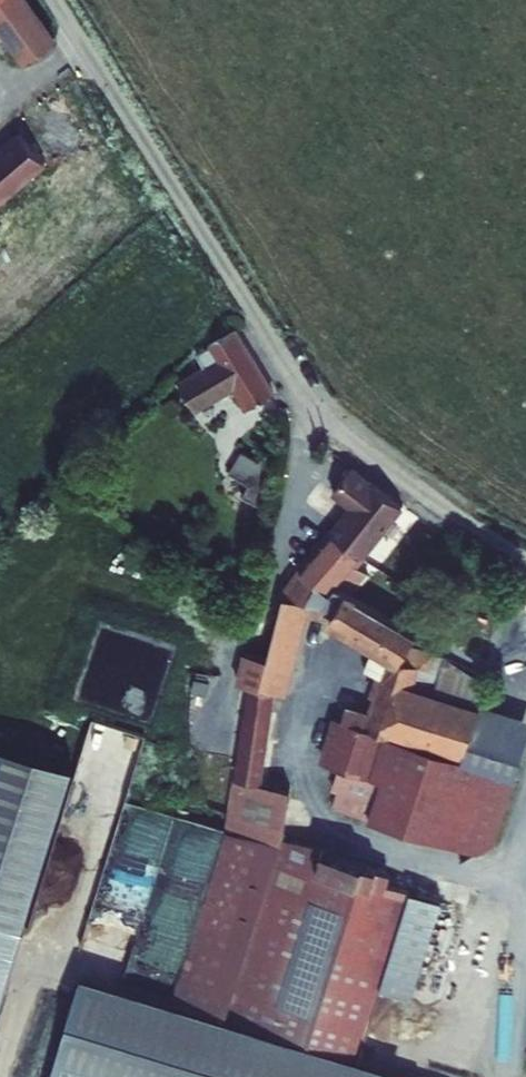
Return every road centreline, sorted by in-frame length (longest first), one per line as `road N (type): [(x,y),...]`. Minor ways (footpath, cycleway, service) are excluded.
road 1 (residential): [(525,560),(363,442),(311,387),(55,0)]

